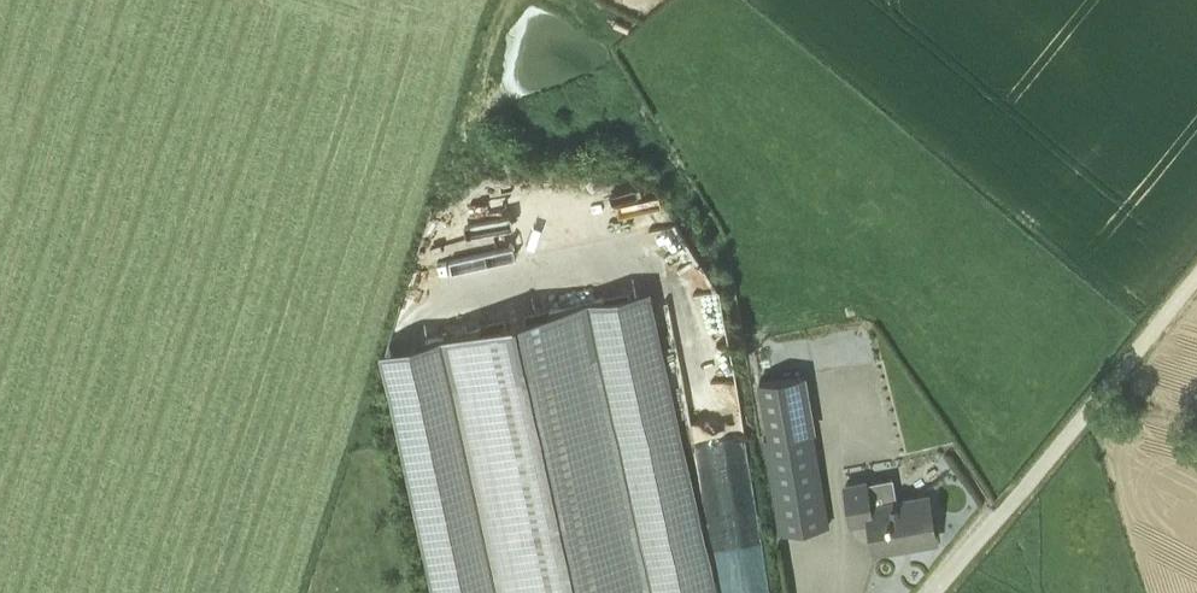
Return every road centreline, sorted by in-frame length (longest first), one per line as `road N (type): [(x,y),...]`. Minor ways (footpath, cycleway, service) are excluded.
road 1 (unclassified): [(935,592),(1196,277)]

